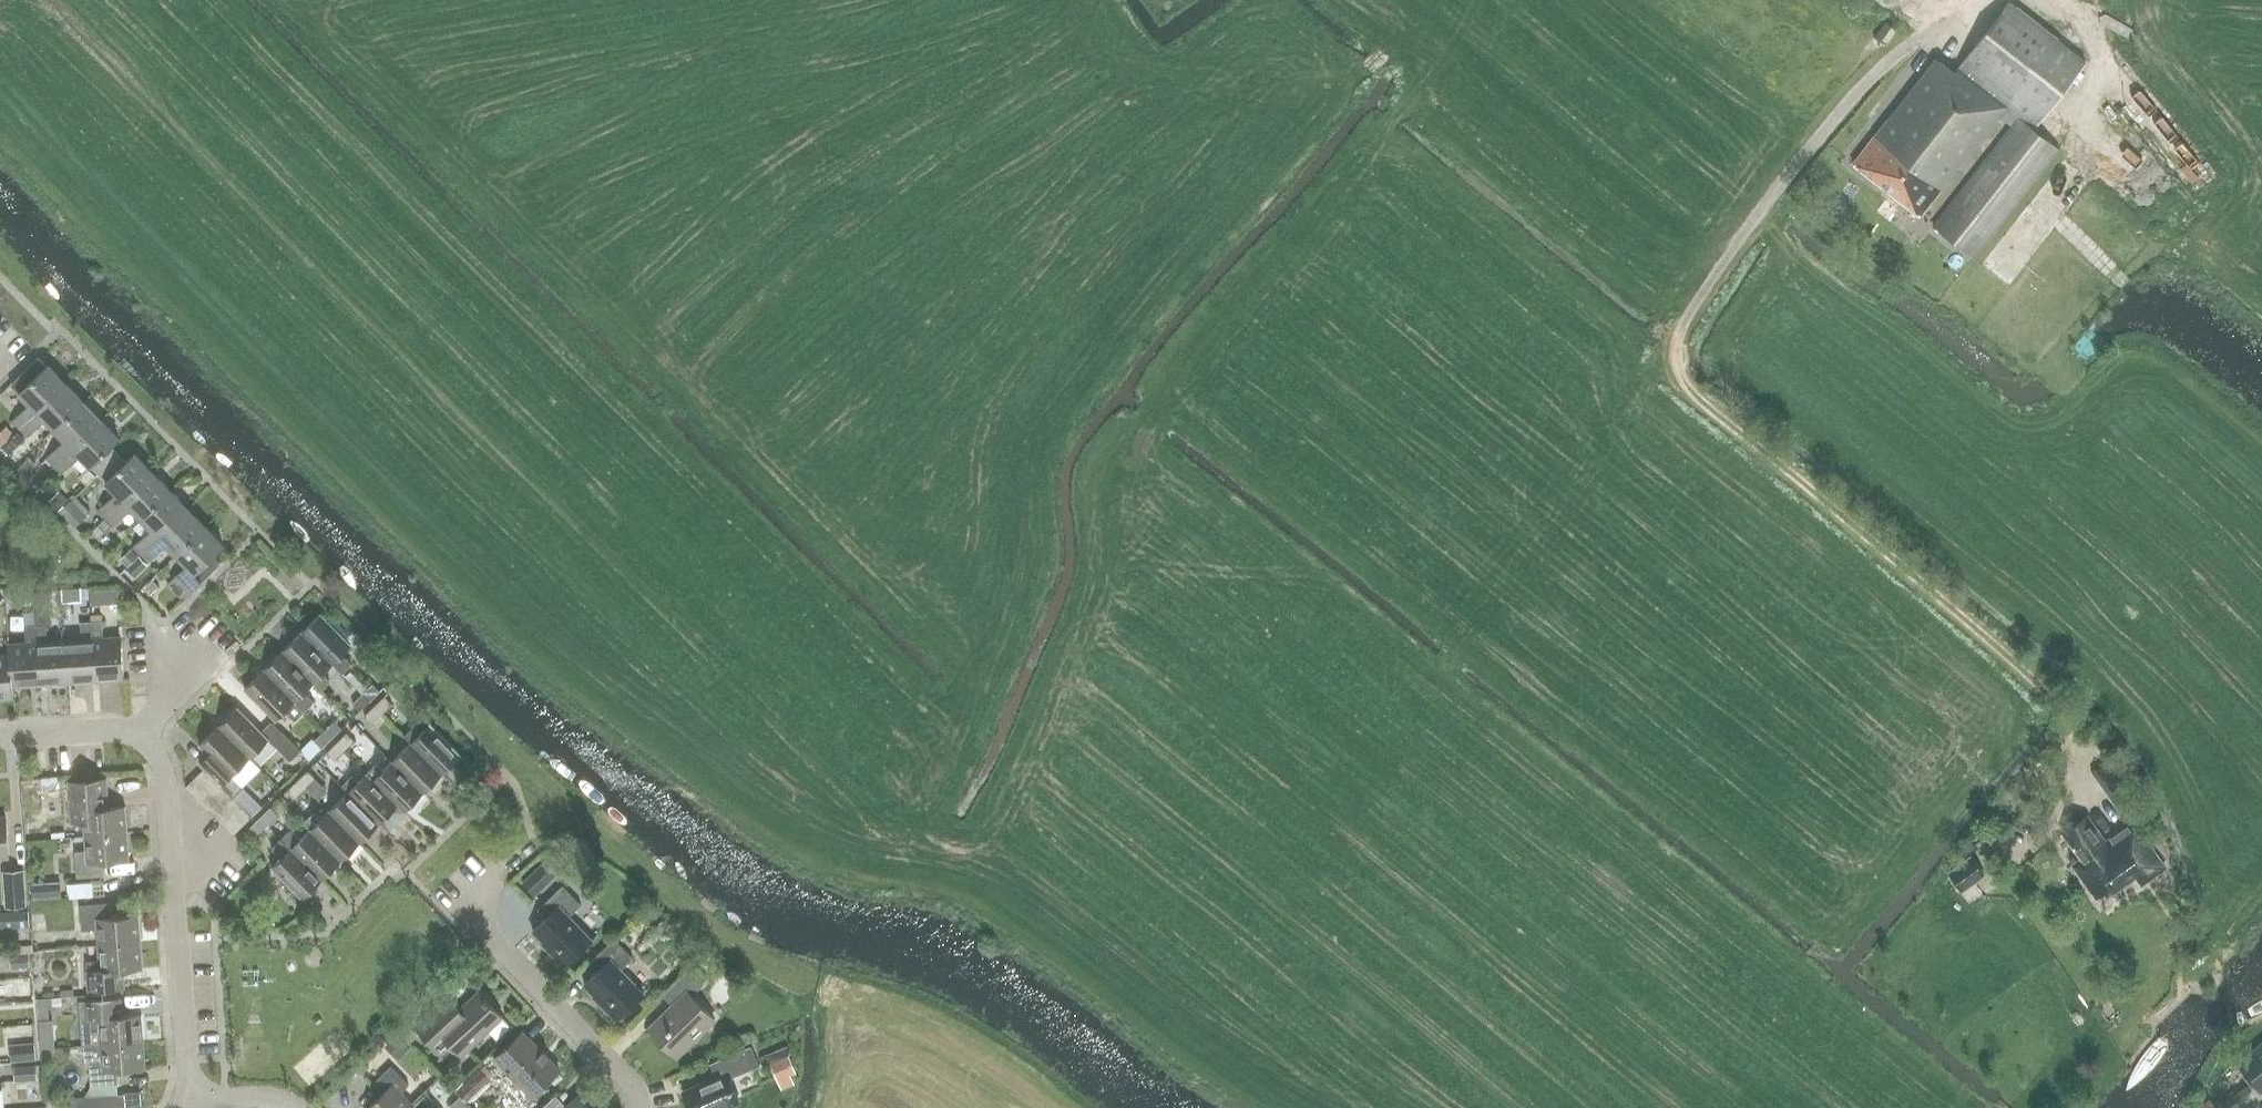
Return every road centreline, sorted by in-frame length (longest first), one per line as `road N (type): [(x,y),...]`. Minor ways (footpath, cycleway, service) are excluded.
road 1 (residential): [(188,1095),(158,757),(117,732),(0,739)]
road 2 (residential): [(641,1107),(622,1073),(464,910),(497,877)]

